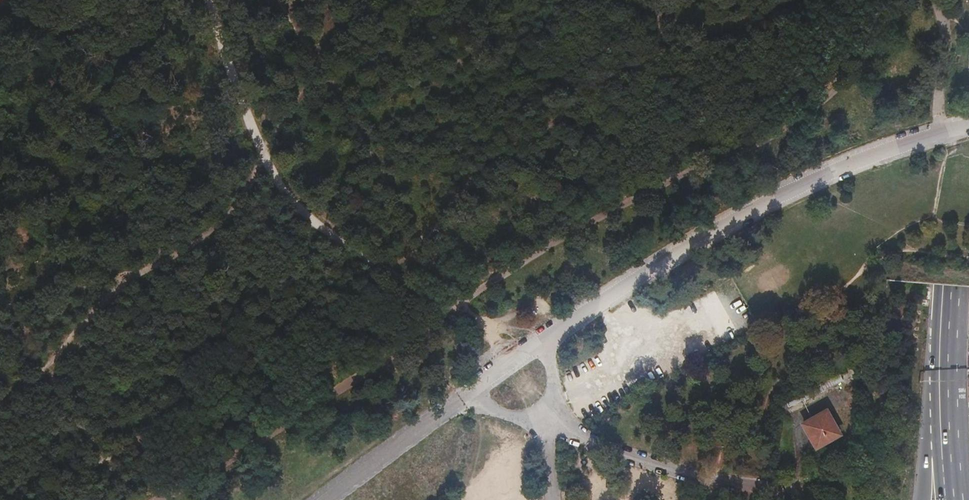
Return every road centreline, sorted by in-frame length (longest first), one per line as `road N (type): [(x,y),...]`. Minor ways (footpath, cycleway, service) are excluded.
road 1 (track): [(458,305),(608,210),(753,145),(809,109),(857,68),(898,0)]
road 2 (unclassified): [(968,122),(858,159),(760,205),(547,336)]
road 3 (track): [(458,305),(435,300),(338,242),(277,186),(224,55),(212,0)]
road 4 (track): [(153,499),(458,305)]
road 5 (track): [(433,257),(279,0)]
road 6 (unclassified): [(772,489),(667,469),(544,419)]
road 7 (motorway): [(951,286),(922,499)]
road 8 (trunk): [(951,286),(954,499)]
road 9 (unclassified): [(547,336),(465,394),(502,414),(544,419)]
road 10 (trunk): [(968,128),(951,286)]
road 11 (track): [(939,131),(947,44),(936,0)]

